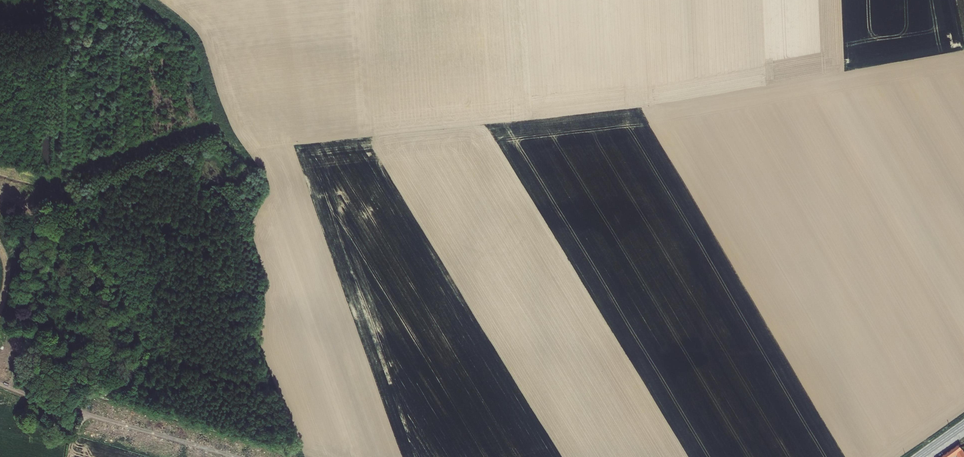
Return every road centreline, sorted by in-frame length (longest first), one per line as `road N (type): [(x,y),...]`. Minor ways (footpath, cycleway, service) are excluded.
road 1 (track): [(227,456),(0,385)]

